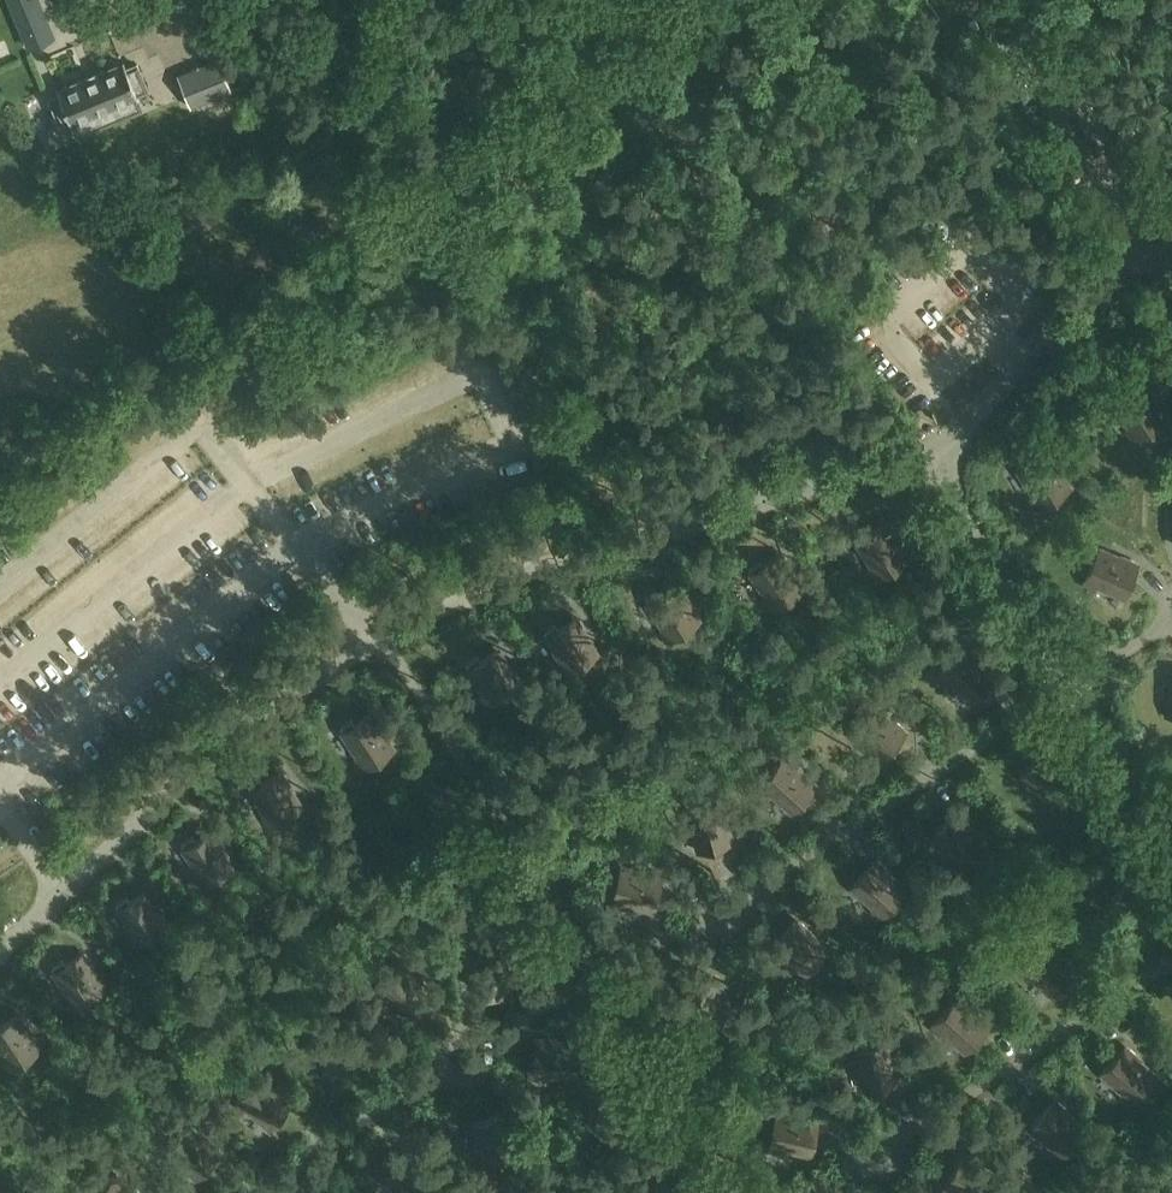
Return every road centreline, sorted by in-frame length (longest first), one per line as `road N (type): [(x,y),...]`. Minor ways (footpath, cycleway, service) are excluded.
road 1 (unclassified): [(939,452),(532,572),(374,641),(220,751),(0,955)]
road 2 (unclassified): [(939,452),(982,549),(1171,834)]
road 3 (unclassified): [(1131,259),(939,452)]
road 4 (unclassified): [(991,0),(1002,33),(1094,168),(1108,174)]
road 5 (unclassified): [(1108,174),(1108,149),(1018,14),(996,0)]

